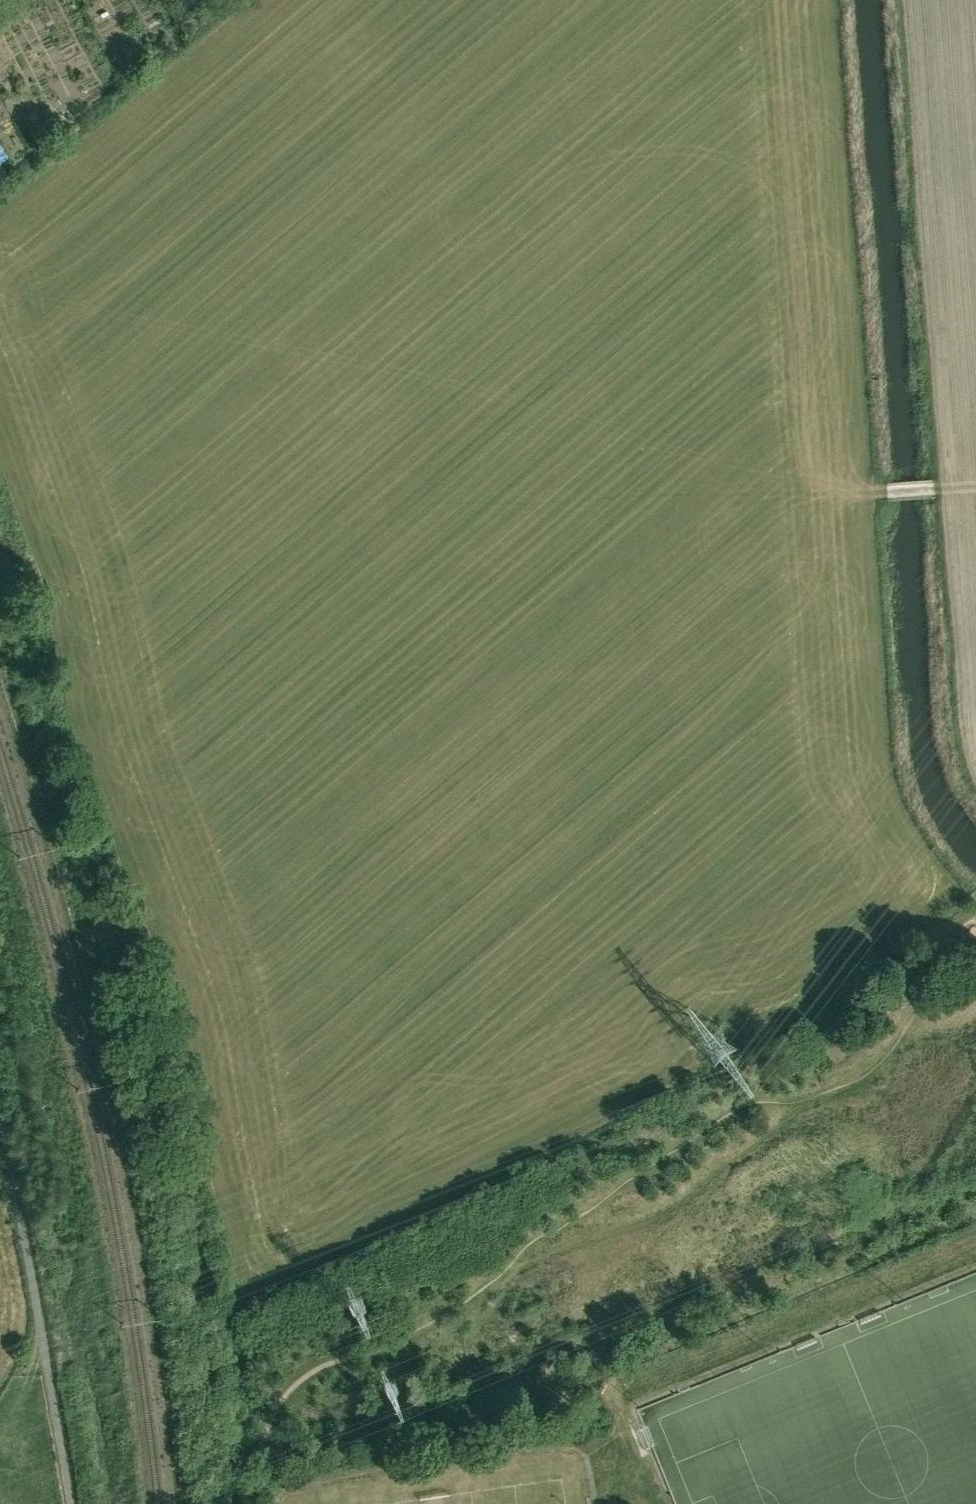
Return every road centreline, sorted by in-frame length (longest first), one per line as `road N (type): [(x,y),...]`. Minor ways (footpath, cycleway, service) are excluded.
road 1 (unclassified): [(72,1503),(0,1117)]

